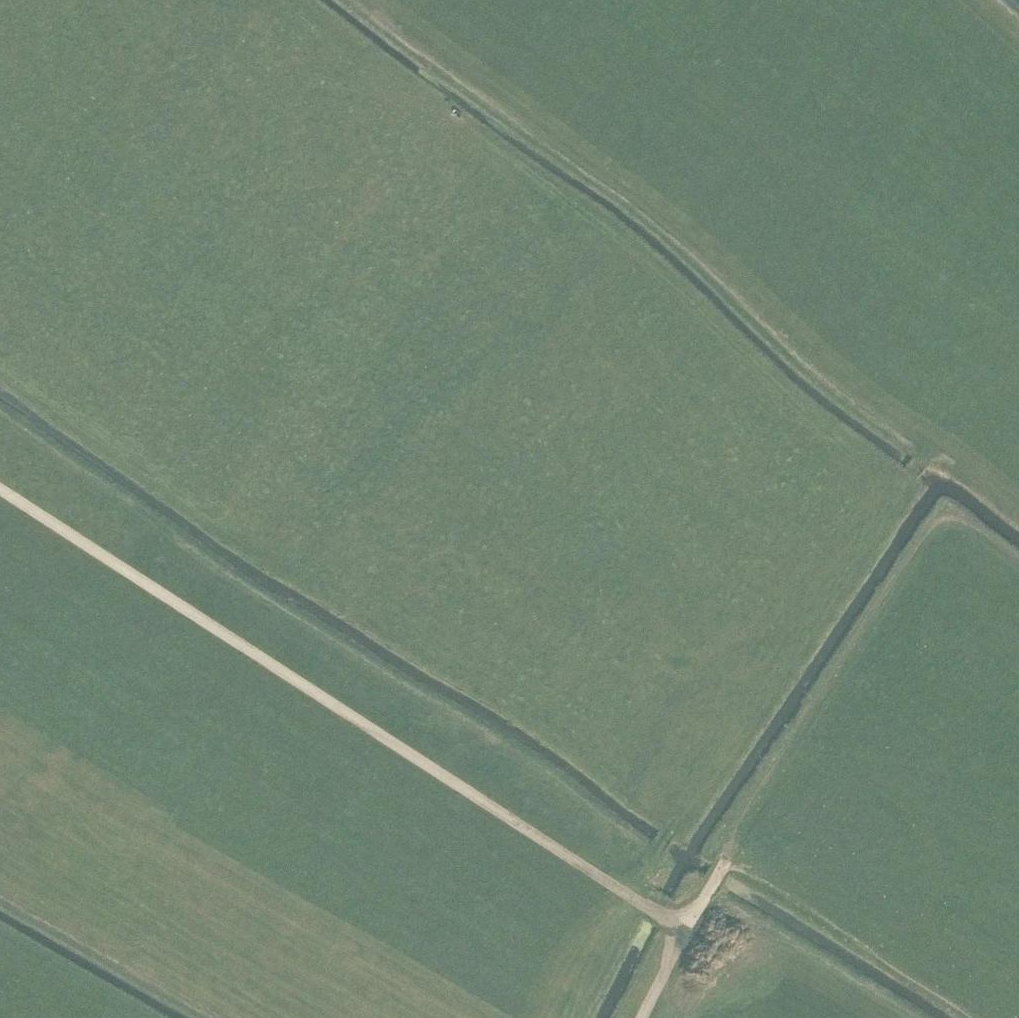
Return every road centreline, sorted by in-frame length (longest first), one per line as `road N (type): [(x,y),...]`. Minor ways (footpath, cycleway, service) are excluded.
road 1 (track): [(0,487),(681,927)]
road 2 (track): [(723,867),(681,927),(635,1017)]

